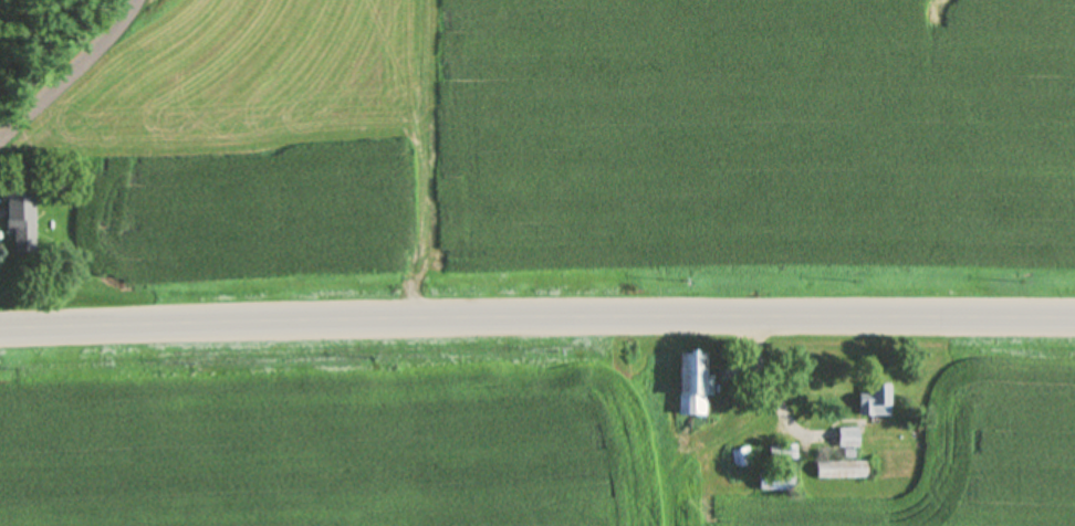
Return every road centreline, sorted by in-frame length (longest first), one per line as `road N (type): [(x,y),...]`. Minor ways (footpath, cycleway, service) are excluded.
road 1 (primary): [(0,325),(460,314),(1074,314)]
road 2 (residential): [(0,132),(119,0)]

